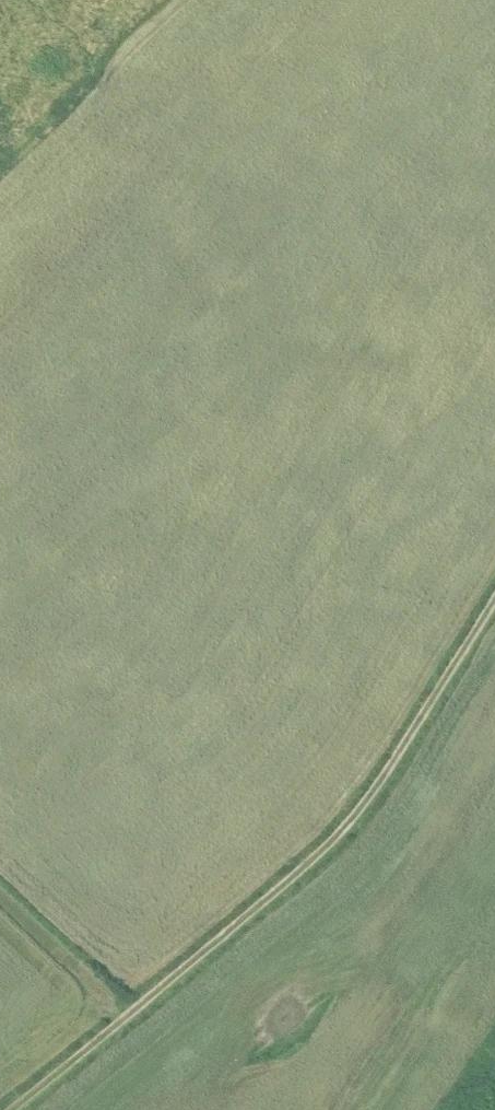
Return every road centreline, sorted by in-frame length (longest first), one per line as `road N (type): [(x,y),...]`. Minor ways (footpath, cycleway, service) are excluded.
road 1 (track): [(494,576),(341,824),(2,1109)]

